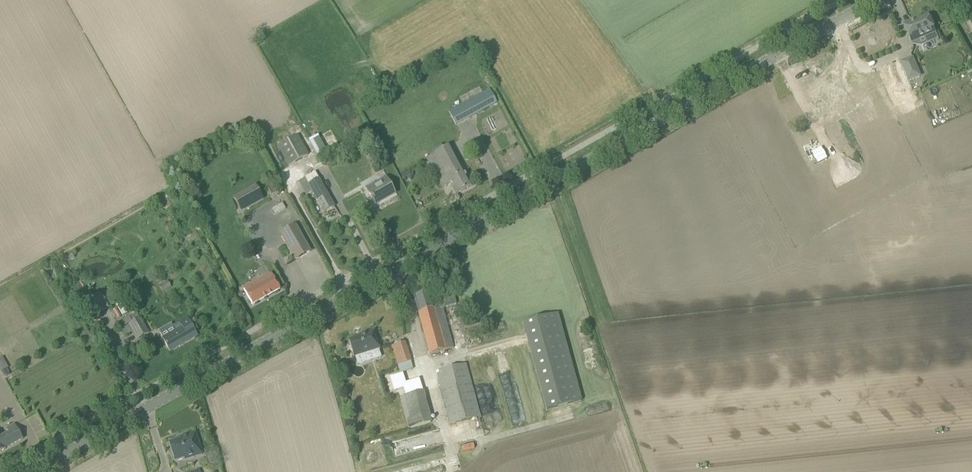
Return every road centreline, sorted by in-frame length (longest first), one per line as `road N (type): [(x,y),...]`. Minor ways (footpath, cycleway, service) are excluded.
road 1 (tertiary): [(37,471),(875,0)]

